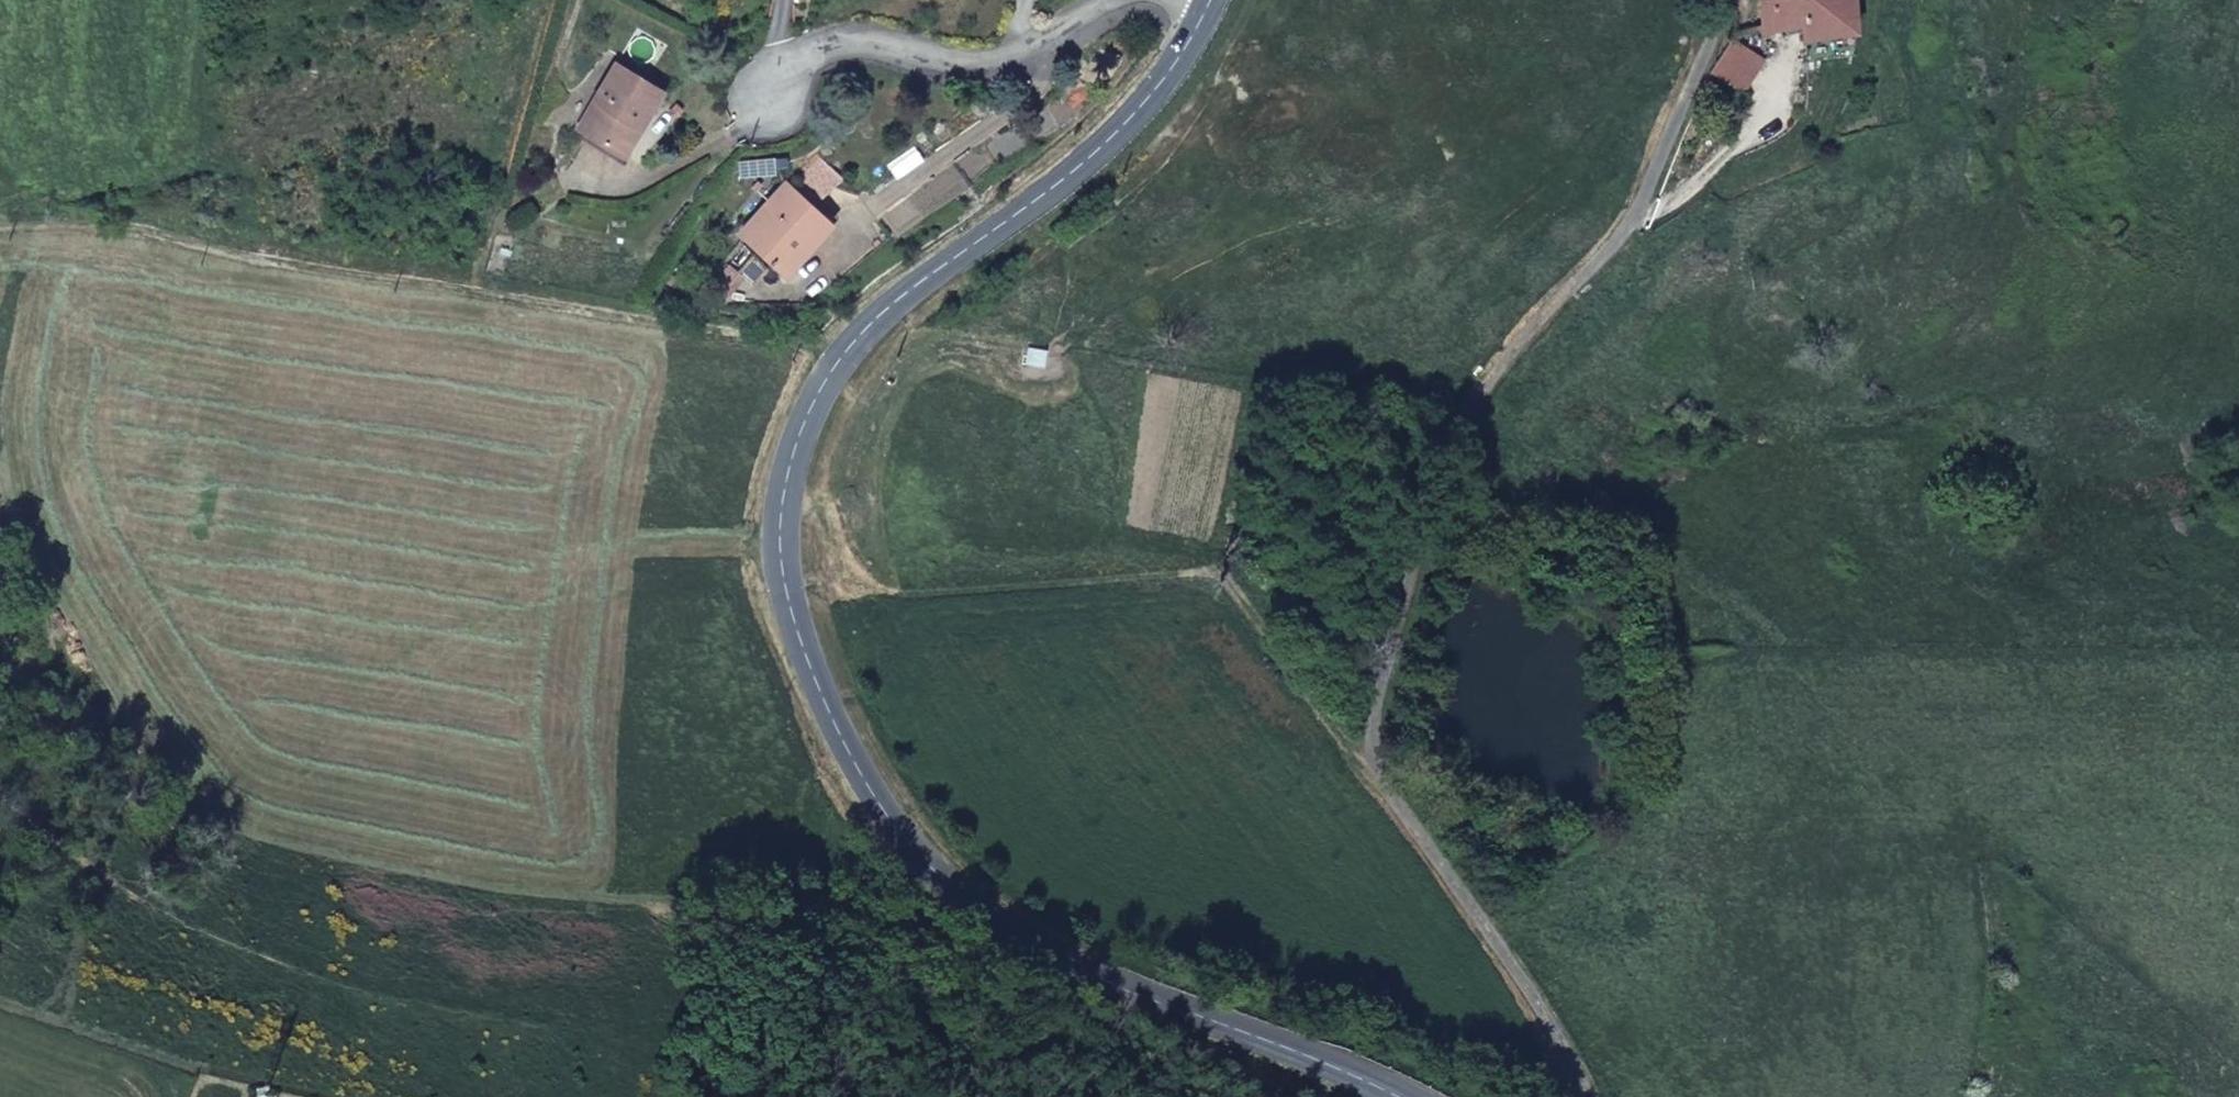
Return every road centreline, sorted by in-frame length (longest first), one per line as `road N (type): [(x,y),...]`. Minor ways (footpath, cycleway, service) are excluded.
road 1 (secondary): [(1401,1096),(985,920),(880,807),(839,728),(777,554),(793,433),(828,352),(1041,182),(1160,72),(1197,2)]
road 2 (track): [(0,234),(133,221),(454,291),(828,352)]
road 3 (residential): [(784,0),(763,101),(827,45),(970,63),(1015,46)]

